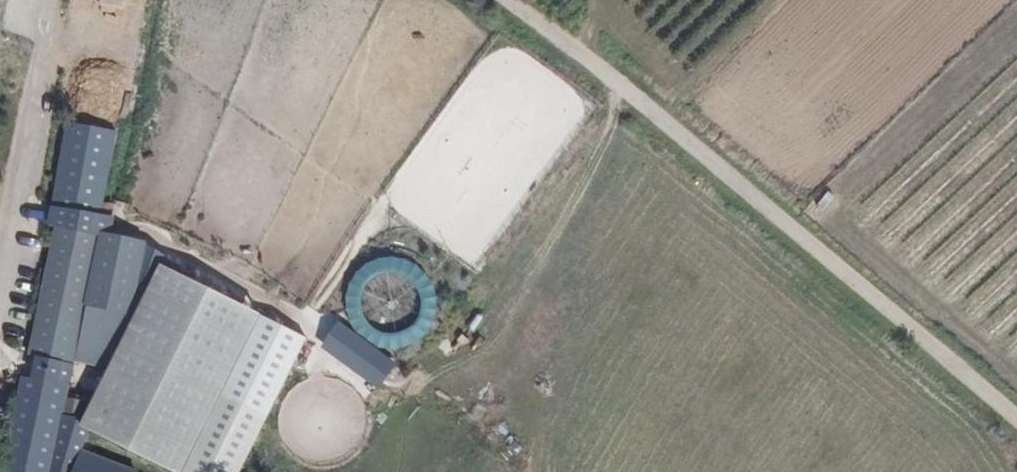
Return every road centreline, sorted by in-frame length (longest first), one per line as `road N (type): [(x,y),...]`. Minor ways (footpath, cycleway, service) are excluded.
road 1 (track): [(18,209),(133,231),(180,253),(295,316),(315,332),(319,357),(375,397),(420,408),(473,438),(485,351),(580,188),(620,85)]
road 2 (track): [(1016,420),(576,49),(505,0)]
road 3 (residential): [(40,104),(0,294)]

